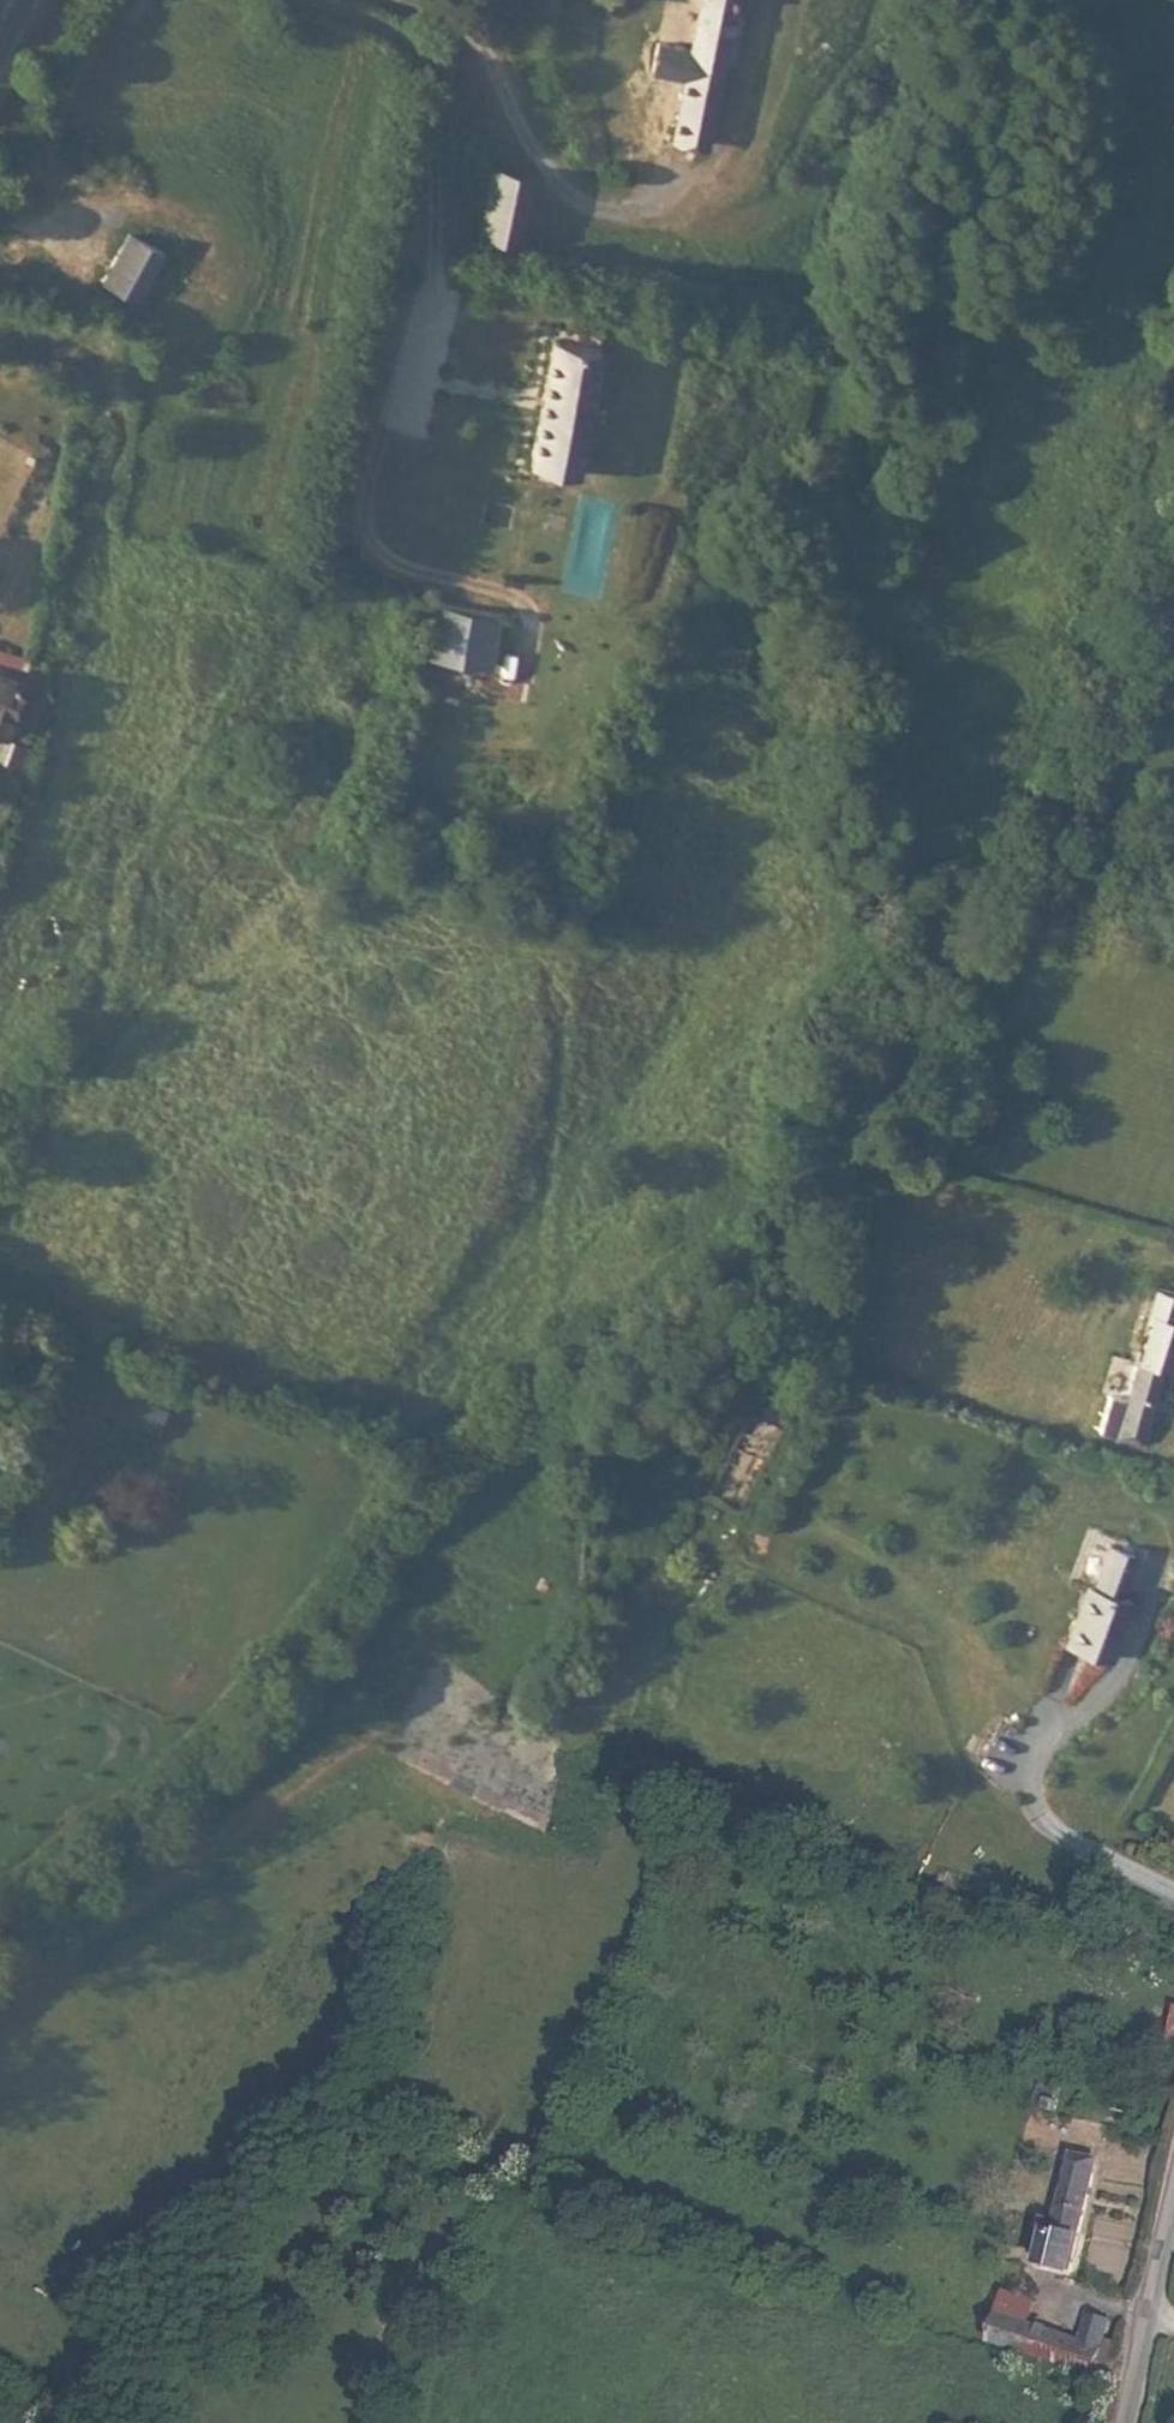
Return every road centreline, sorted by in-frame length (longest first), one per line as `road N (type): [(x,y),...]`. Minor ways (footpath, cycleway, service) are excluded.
road 1 (track): [(0,1921),(278,1673),(451,1452),(625,1372),(675,1376),(746,1319),(930,1048),(954,1040),(988,982),(1173,592)]
road 2 (tertiary): [(1131,2422),(1173,2240)]

